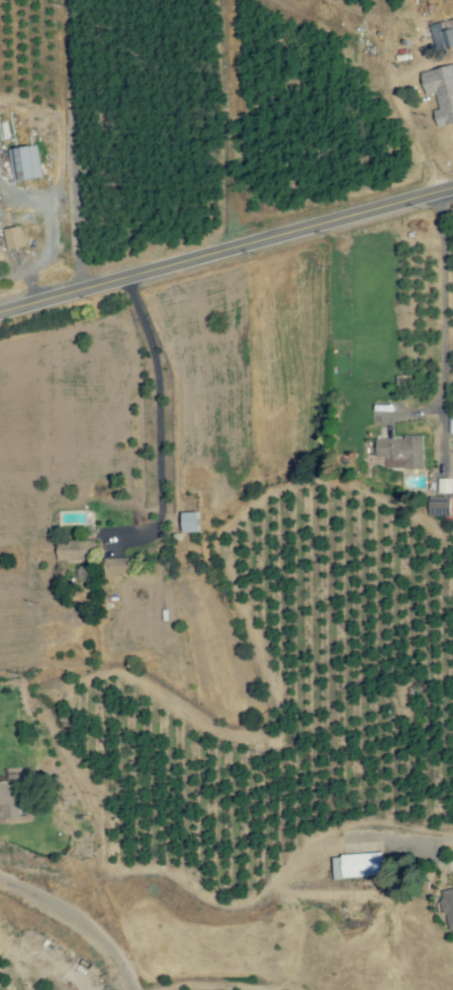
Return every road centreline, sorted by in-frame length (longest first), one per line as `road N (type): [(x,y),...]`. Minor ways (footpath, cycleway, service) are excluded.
road 1 (tertiary): [(0,316),(452,194)]

